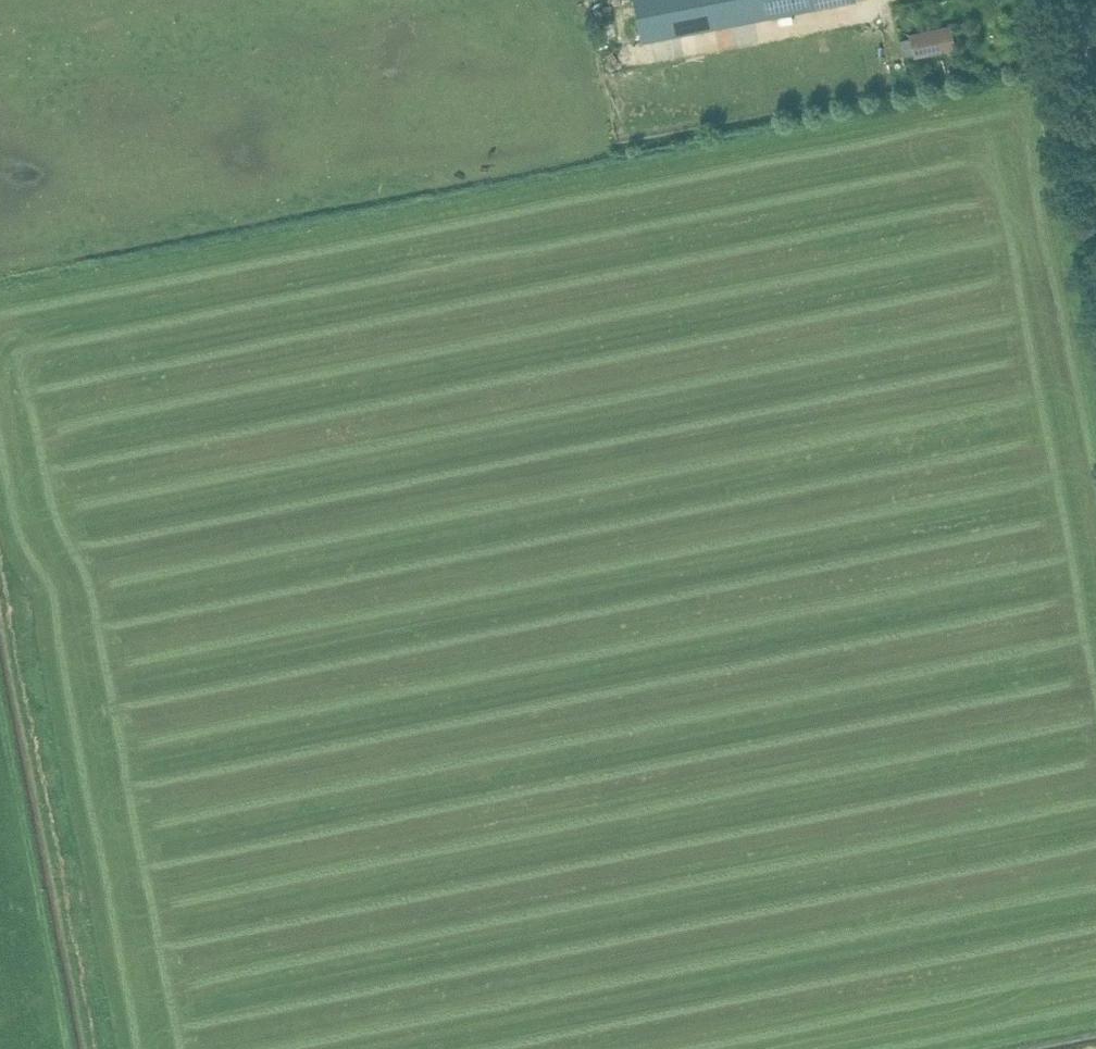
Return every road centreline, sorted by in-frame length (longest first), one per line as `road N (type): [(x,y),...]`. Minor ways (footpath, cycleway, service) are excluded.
road 1 (unclassified): [(1095,156),(1073,30)]

